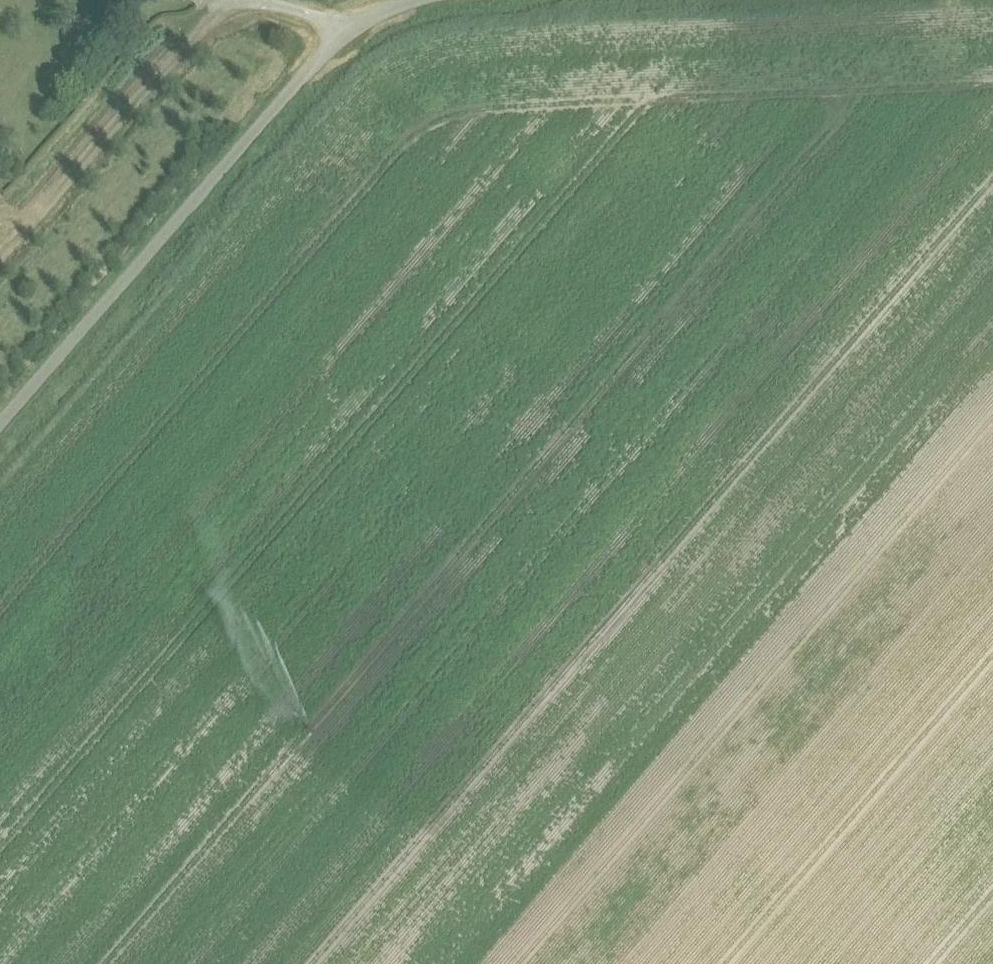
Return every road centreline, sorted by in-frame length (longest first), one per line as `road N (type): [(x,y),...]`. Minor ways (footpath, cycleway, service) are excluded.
road 1 (unclassified): [(0,425),(340,35),(406,0)]

